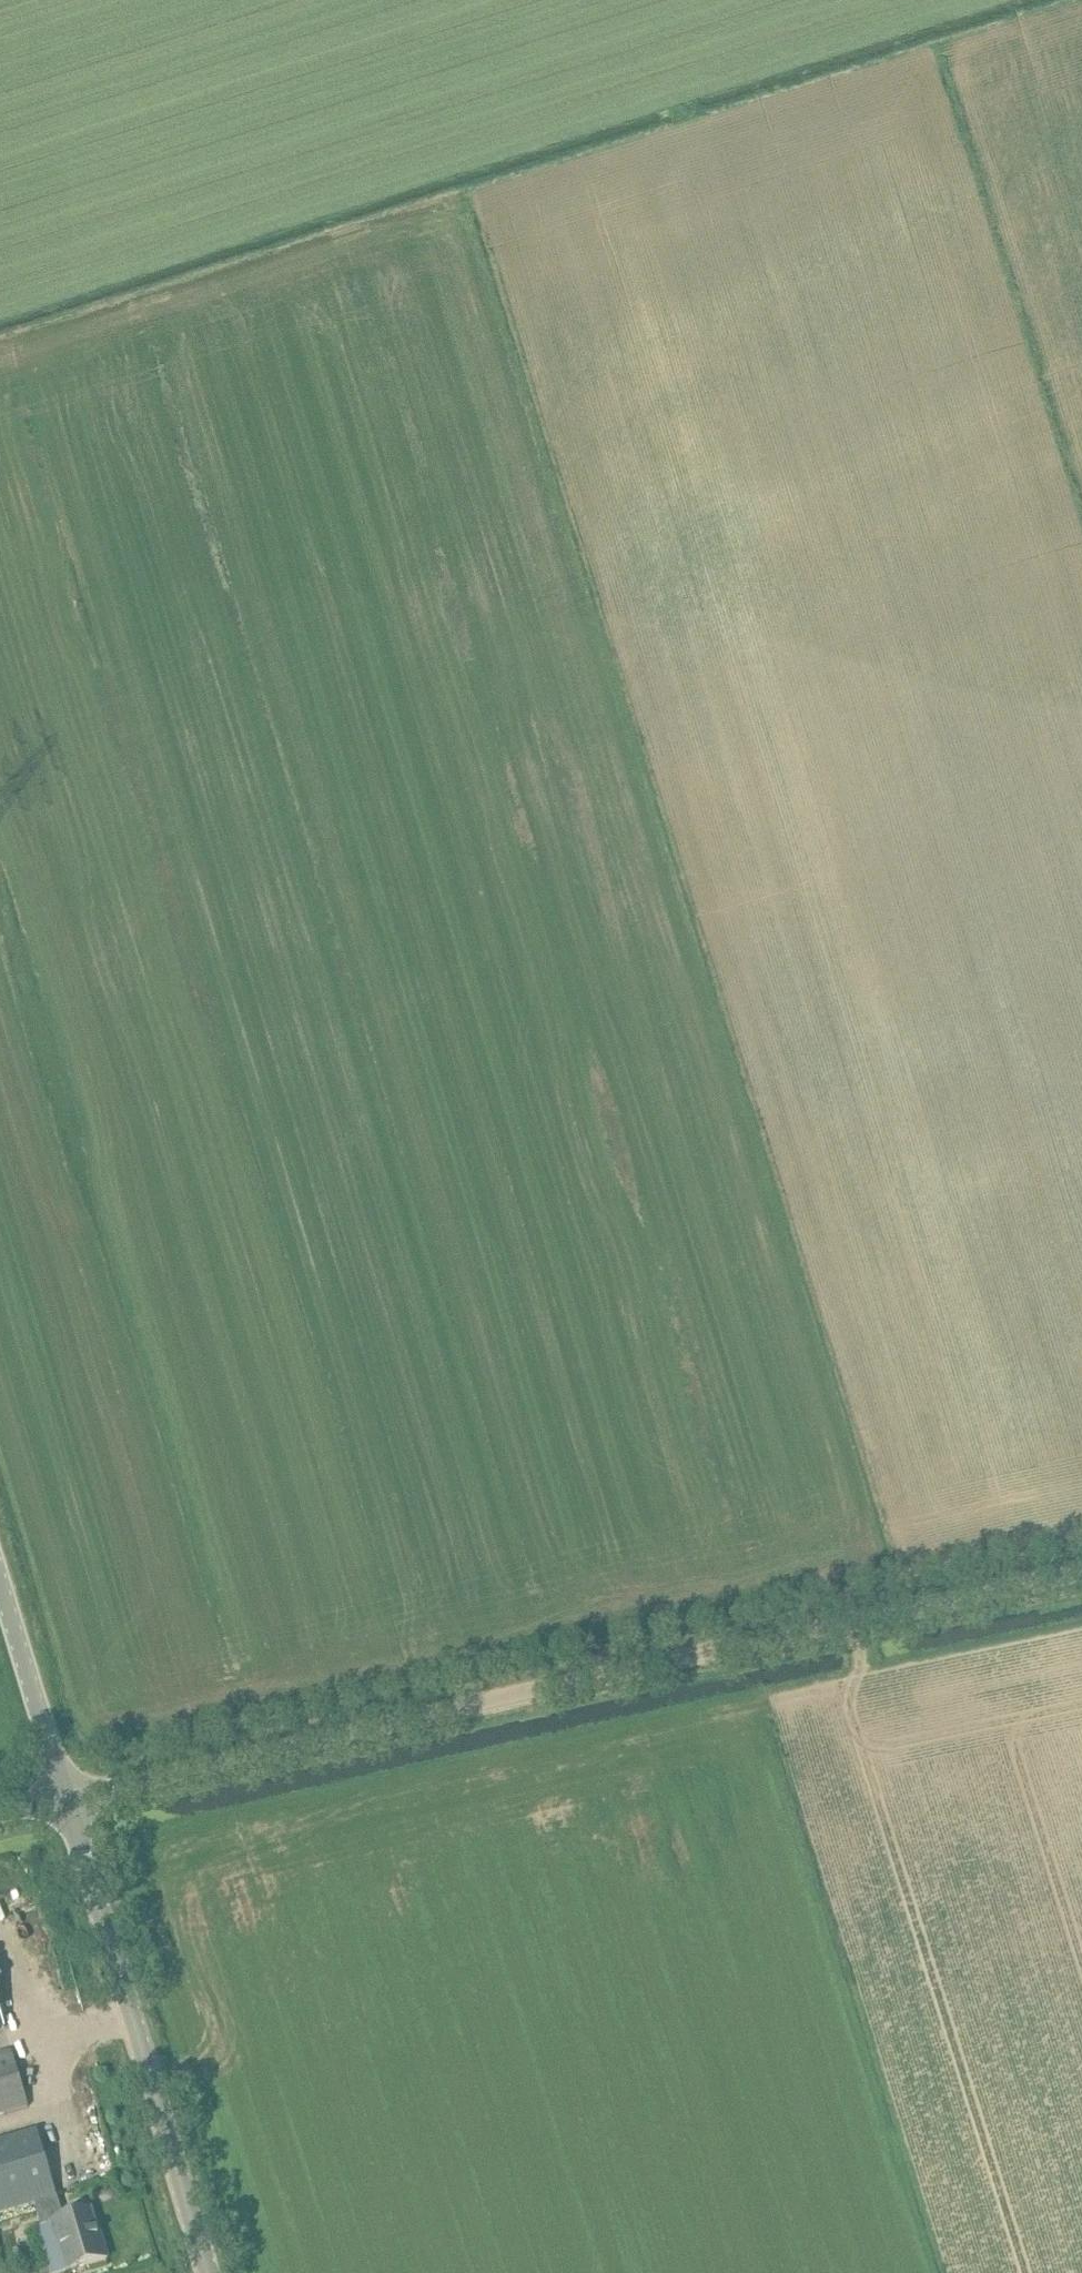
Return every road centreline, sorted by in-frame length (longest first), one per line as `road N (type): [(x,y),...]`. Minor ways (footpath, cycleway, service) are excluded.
road 1 (unclassified): [(67,1796),(1081,1571)]
road 2 (tertiary): [(205,2272),(67,1796)]
road 3 (tertiary): [(67,1796),(0,1575)]

